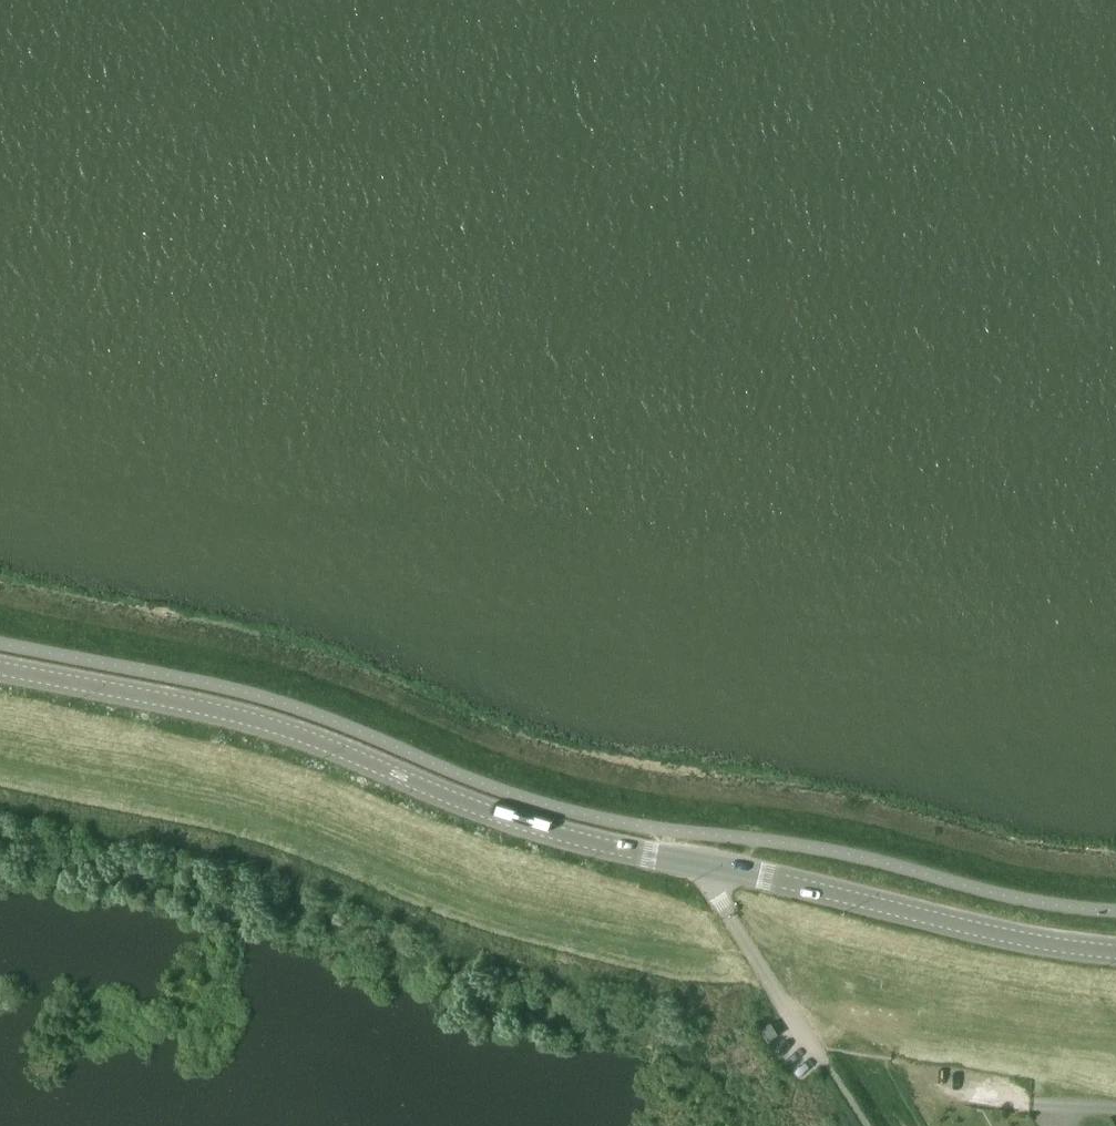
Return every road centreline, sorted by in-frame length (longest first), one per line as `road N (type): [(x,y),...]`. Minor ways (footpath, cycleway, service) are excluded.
road 1 (tertiary): [(711,866),(567,836),(279,726),(0,668)]
road 2 (tertiary): [(1115,952),(1020,940),(711,866)]
road 3 (unclassified): [(826,1064),(717,897),(711,866)]

